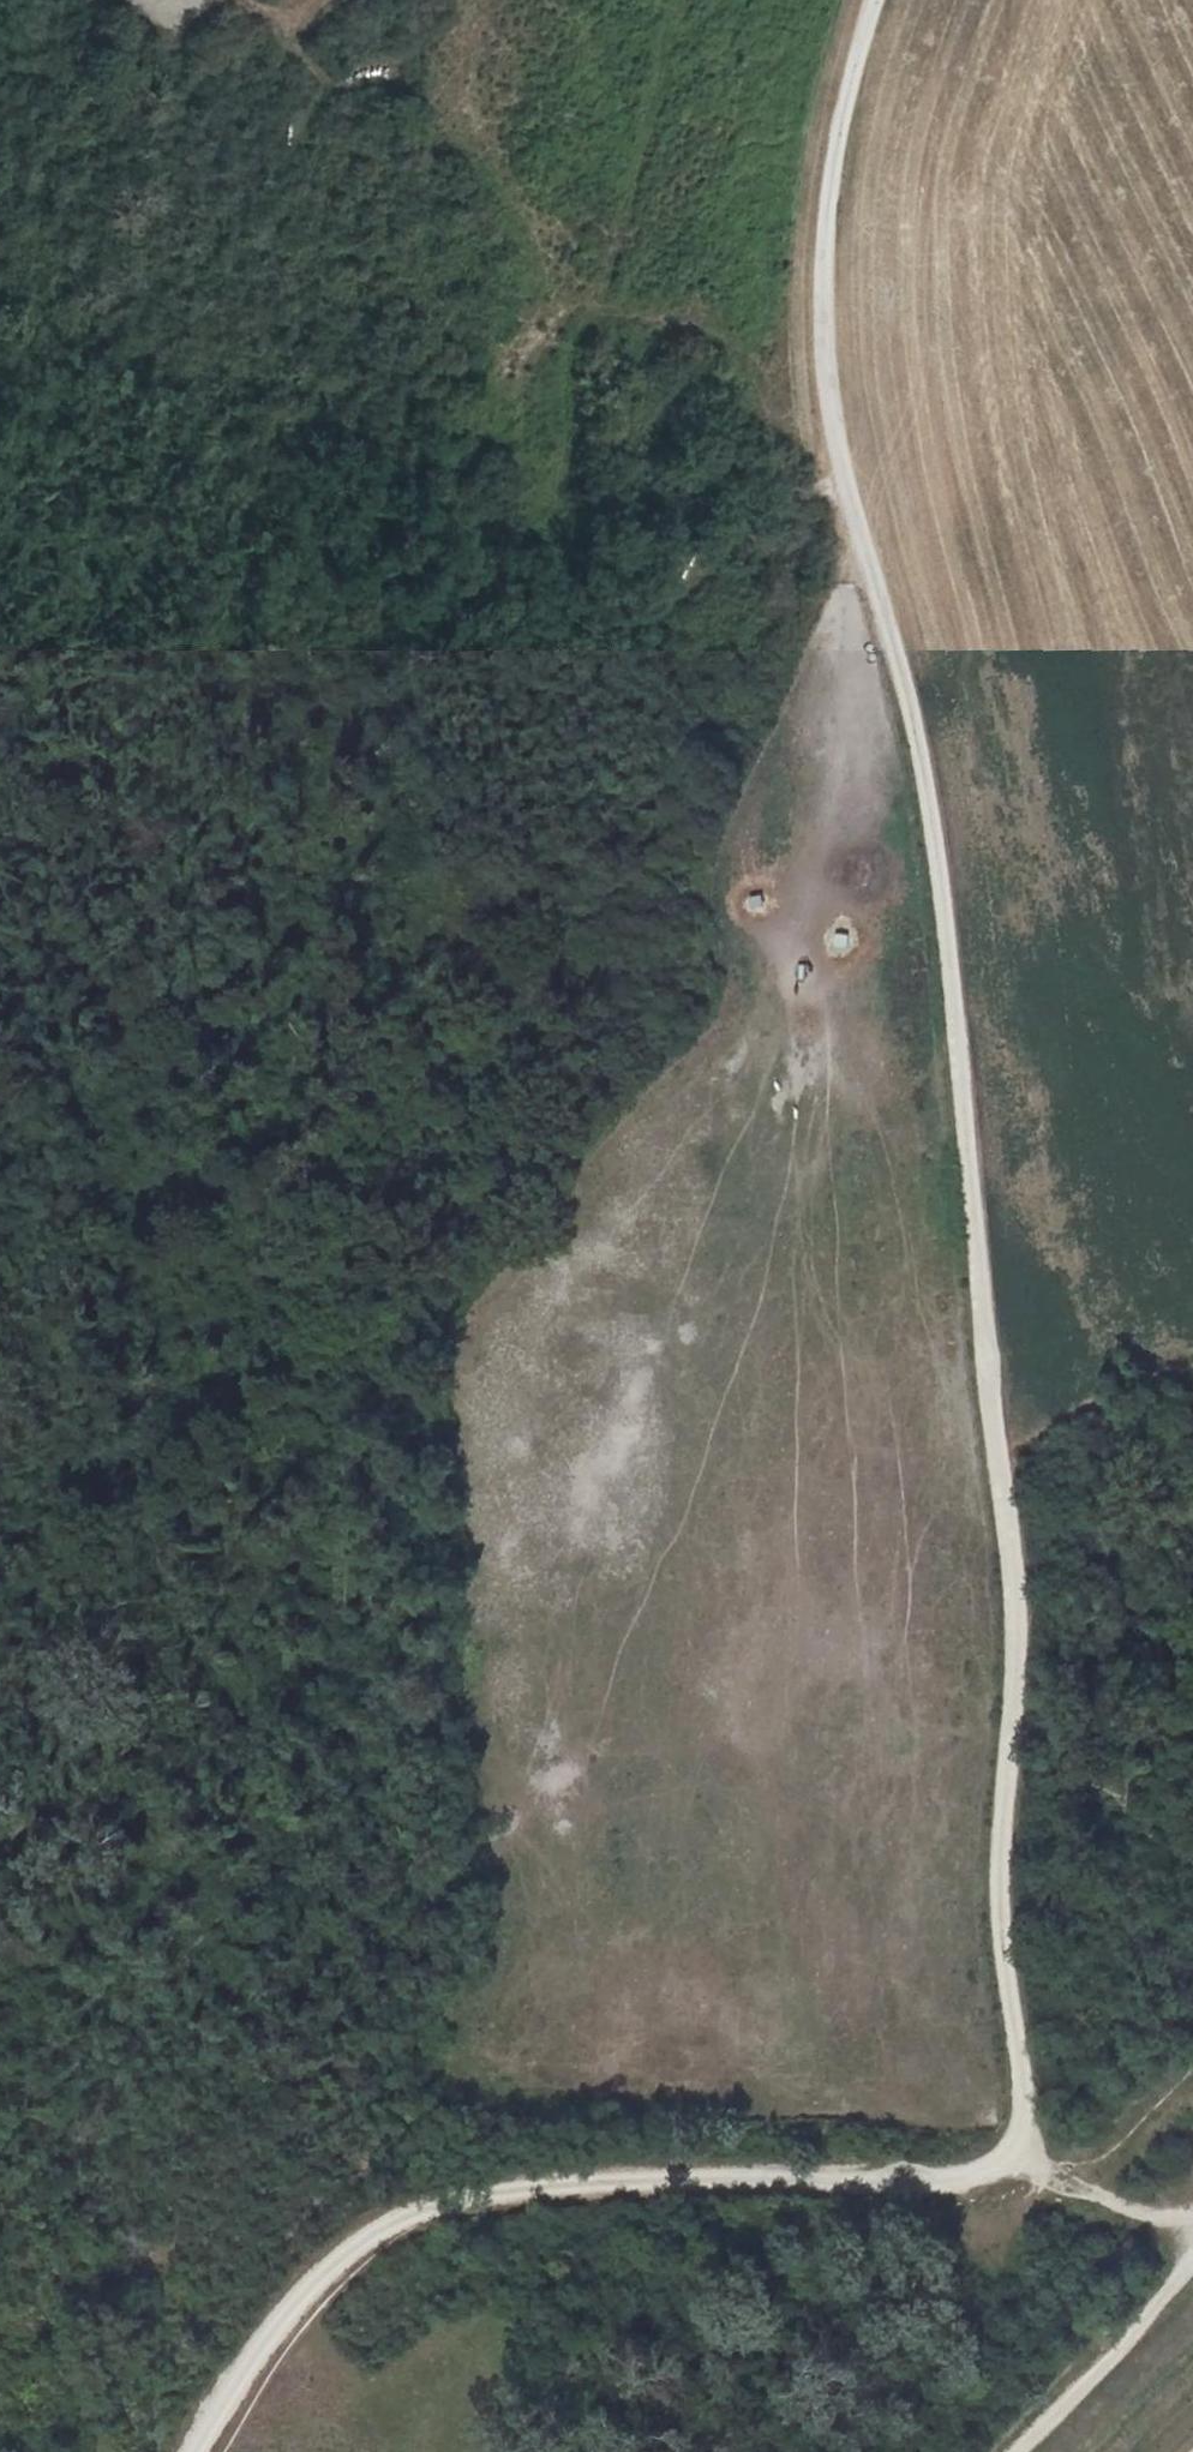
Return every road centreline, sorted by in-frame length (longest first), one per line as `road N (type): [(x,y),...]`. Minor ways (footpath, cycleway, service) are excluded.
road 1 (track): [(876,0),(840,171),(827,354),(843,480),(914,720),(982,1247),(983,1359),(1003,1459),(1015,1594),(1016,1682),(998,1869),(1024,2119),(1019,2168)]
road 2 (track): [(1019,2168),(970,2176),(631,2176),(455,2196),(360,2237),(278,2323),(203,2451)]
road 3 (track): [(1019,2451),(1192,2262)]
road 4 (track): [(1192,2227),(1019,2168)]

